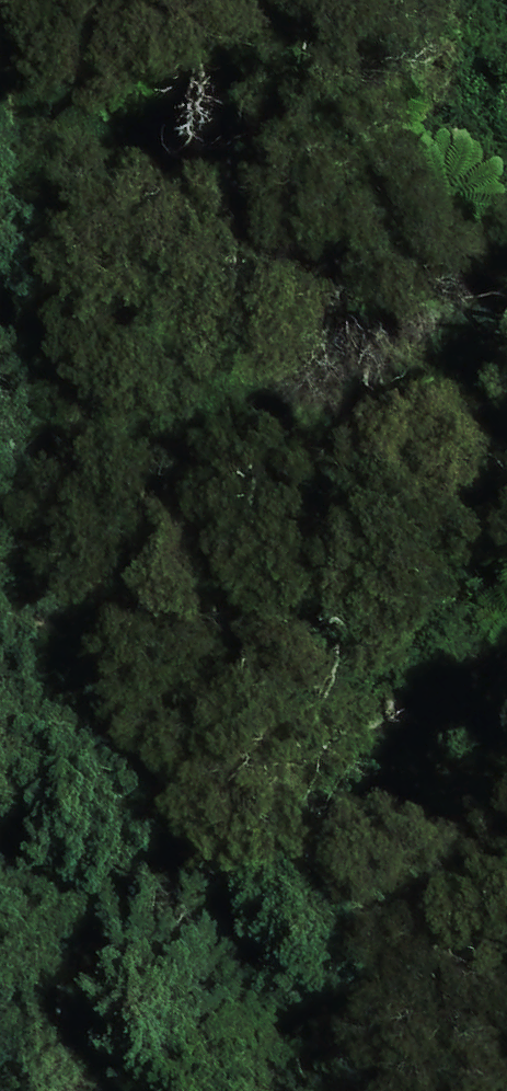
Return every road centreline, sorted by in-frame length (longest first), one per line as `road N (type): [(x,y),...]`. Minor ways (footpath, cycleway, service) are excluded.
road 1 (track): [(397,1090),(408,960),(367,732),(329,615),(211,444),(92,346),(0,225)]
road 2 (track): [(0,926),(18,948),(105,975),(190,1016),(408,960),(462,971),(506,1009)]
road 3 (track): [(220,315),(158,338),(0,471)]
road 4 (track): [(0,675),(48,662),(195,673)]

